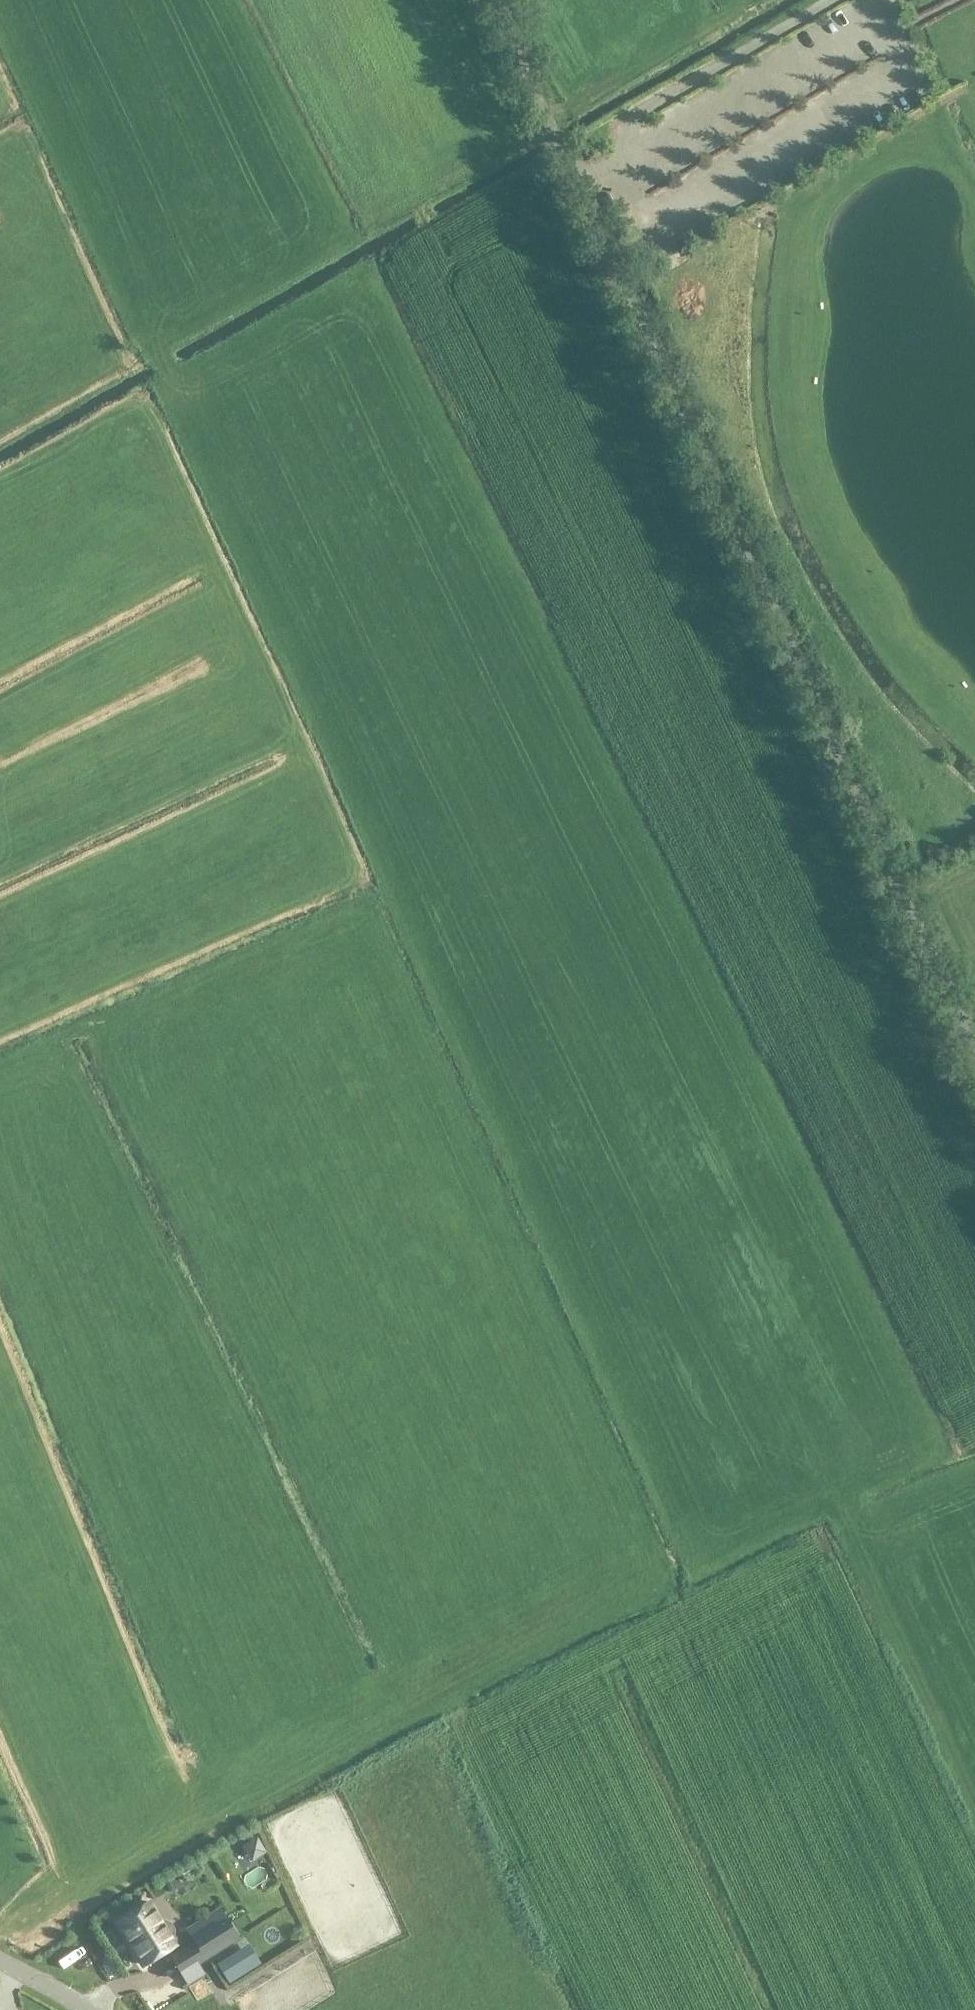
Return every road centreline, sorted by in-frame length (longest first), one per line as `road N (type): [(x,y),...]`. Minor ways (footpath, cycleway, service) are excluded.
road 1 (unclassified): [(974,1053),(489,0)]

